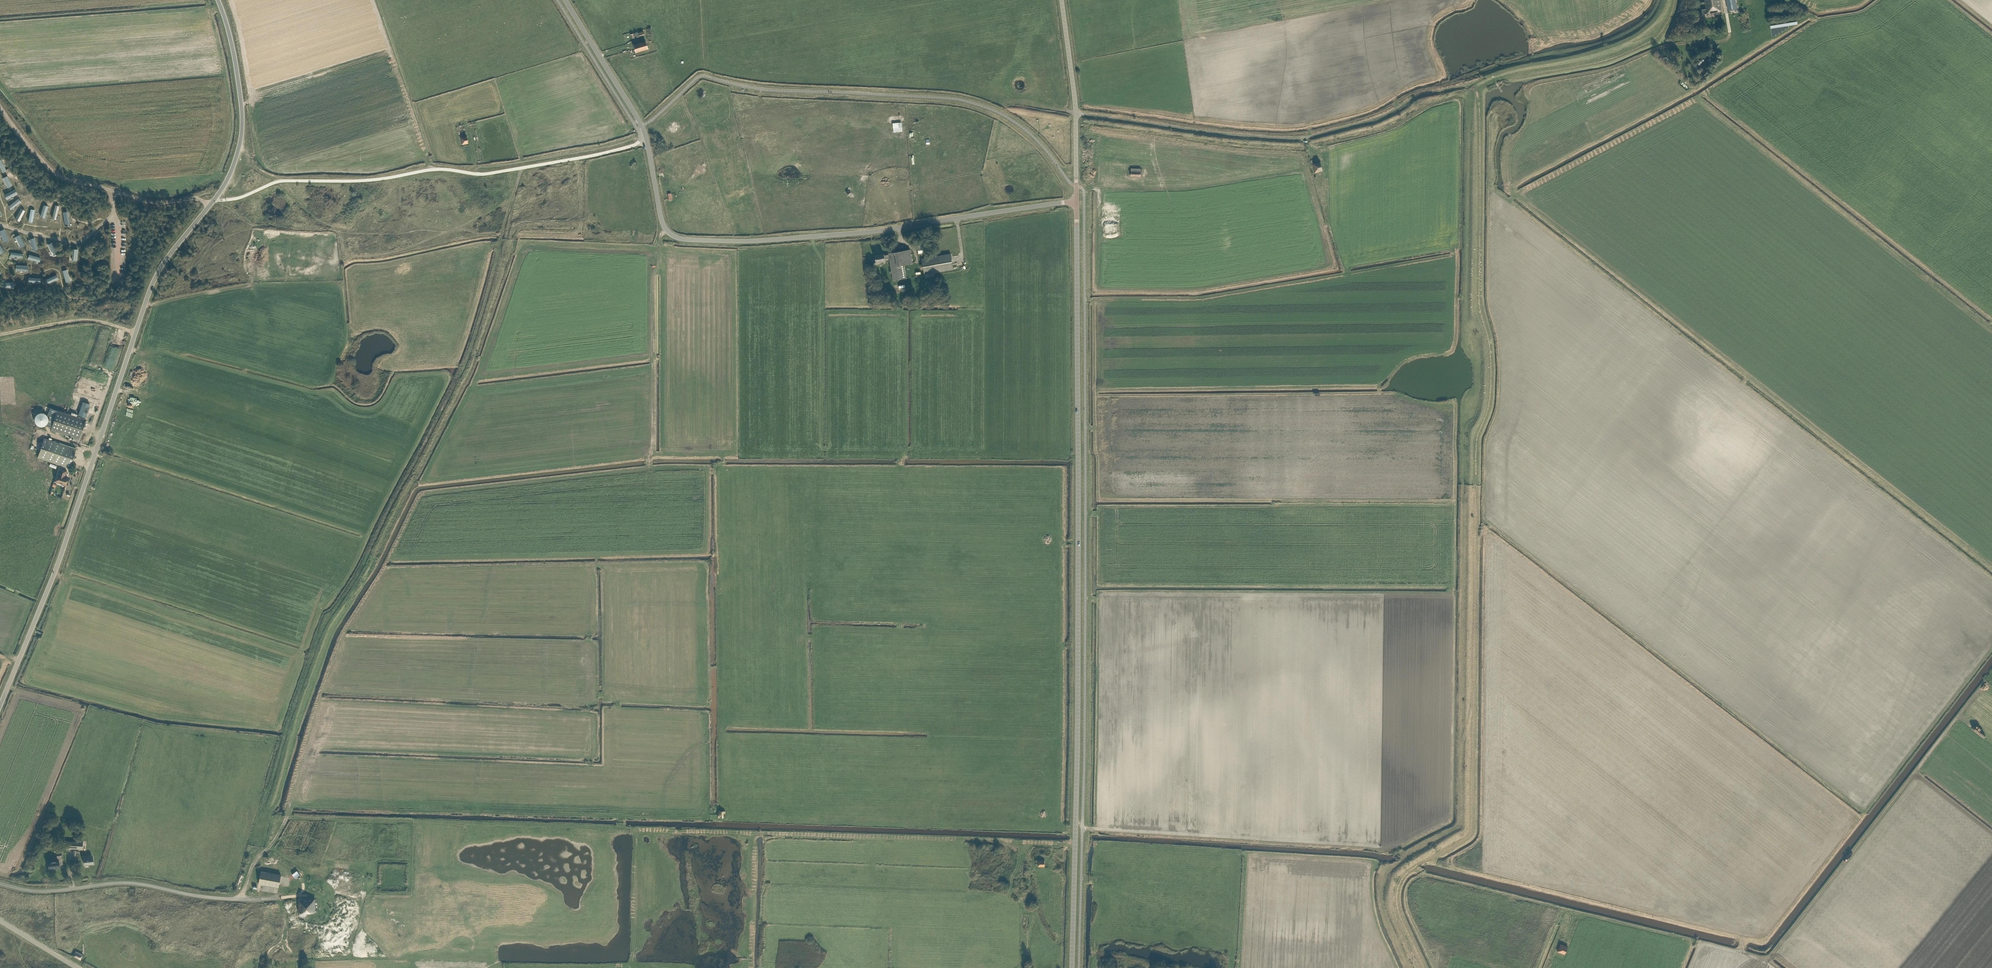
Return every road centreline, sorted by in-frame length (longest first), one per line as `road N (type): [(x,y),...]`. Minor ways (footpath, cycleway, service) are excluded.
road 1 (tertiary): [(1072,967),(1078,203)]
road 2 (tertiary): [(1078,203),(864,233),(679,239),(664,225),(642,128),(565,0)]
road 3 (unclassified): [(0,707),(156,276),(210,205)]
road 4 (track): [(1076,114),(1302,137),(1375,117),(1422,94),(1537,68)]
road 5 (unclassified): [(0,107),(61,177),(148,202),(195,198),(210,205)]
road 6 (unclassified): [(210,205),(232,172),(242,133),(218,0)]
road 7 (track): [(315,709),(289,823),(256,860),(247,901)]
road 8 (unclassified): [(1078,203),(1062,0)]
road 9 (track): [(1537,68),(1631,43),(1668,0)]
road 10 (track): [(0,261),(15,274),(56,270),(74,299),(98,300),(119,280)]
road 11 (track): [(0,335),(91,320),(135,334)]

